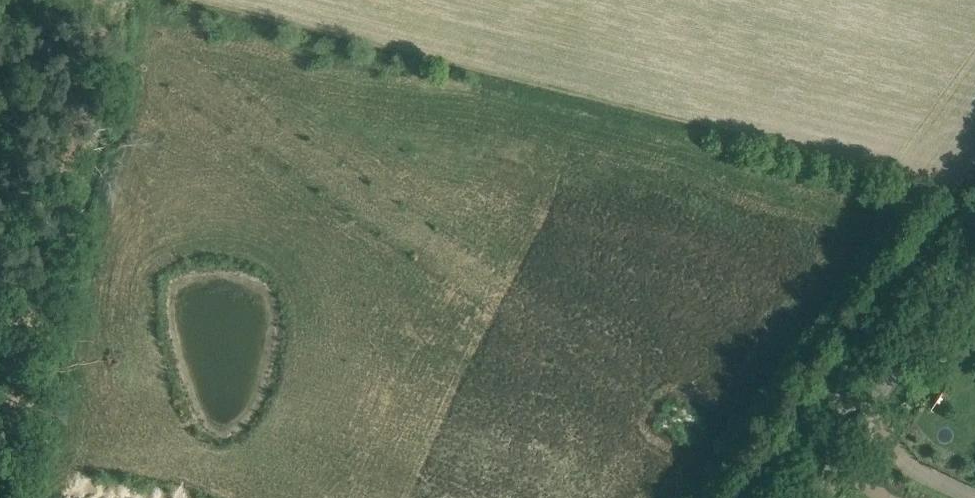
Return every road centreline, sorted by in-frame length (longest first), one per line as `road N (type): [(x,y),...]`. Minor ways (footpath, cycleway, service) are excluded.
road 1 (tertiary): [(974,269),(806,497)]

